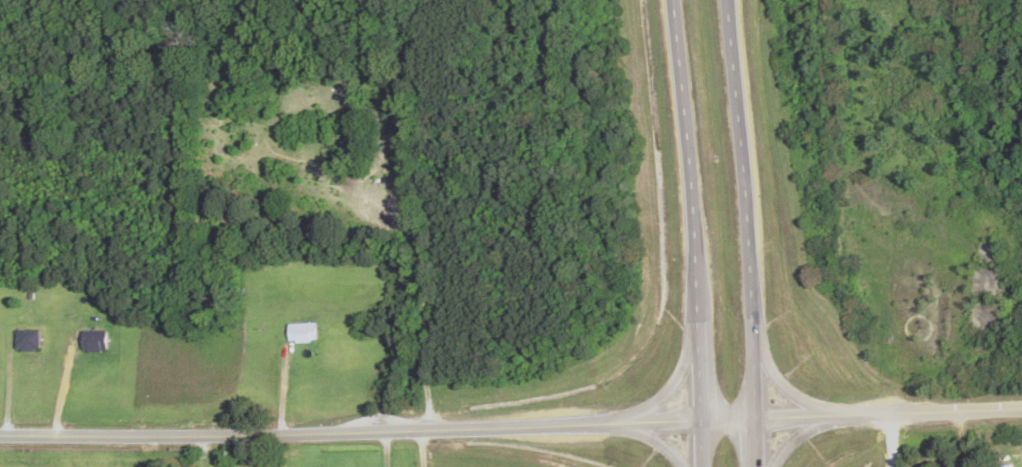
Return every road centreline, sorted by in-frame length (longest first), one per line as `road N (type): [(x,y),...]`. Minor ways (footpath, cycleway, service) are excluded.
road 1 (residential): [(1021,409),(426,429),(0,429)]
road 2 (trunk): [(755,419),(726,0)]
road 3 (trunk): [(671,0),(697,322)]
road 4 (trunk): [(697,322),(671,389),(619,423)]
road 5 (trunk): [(831,416),(764,367),(751,321)]

